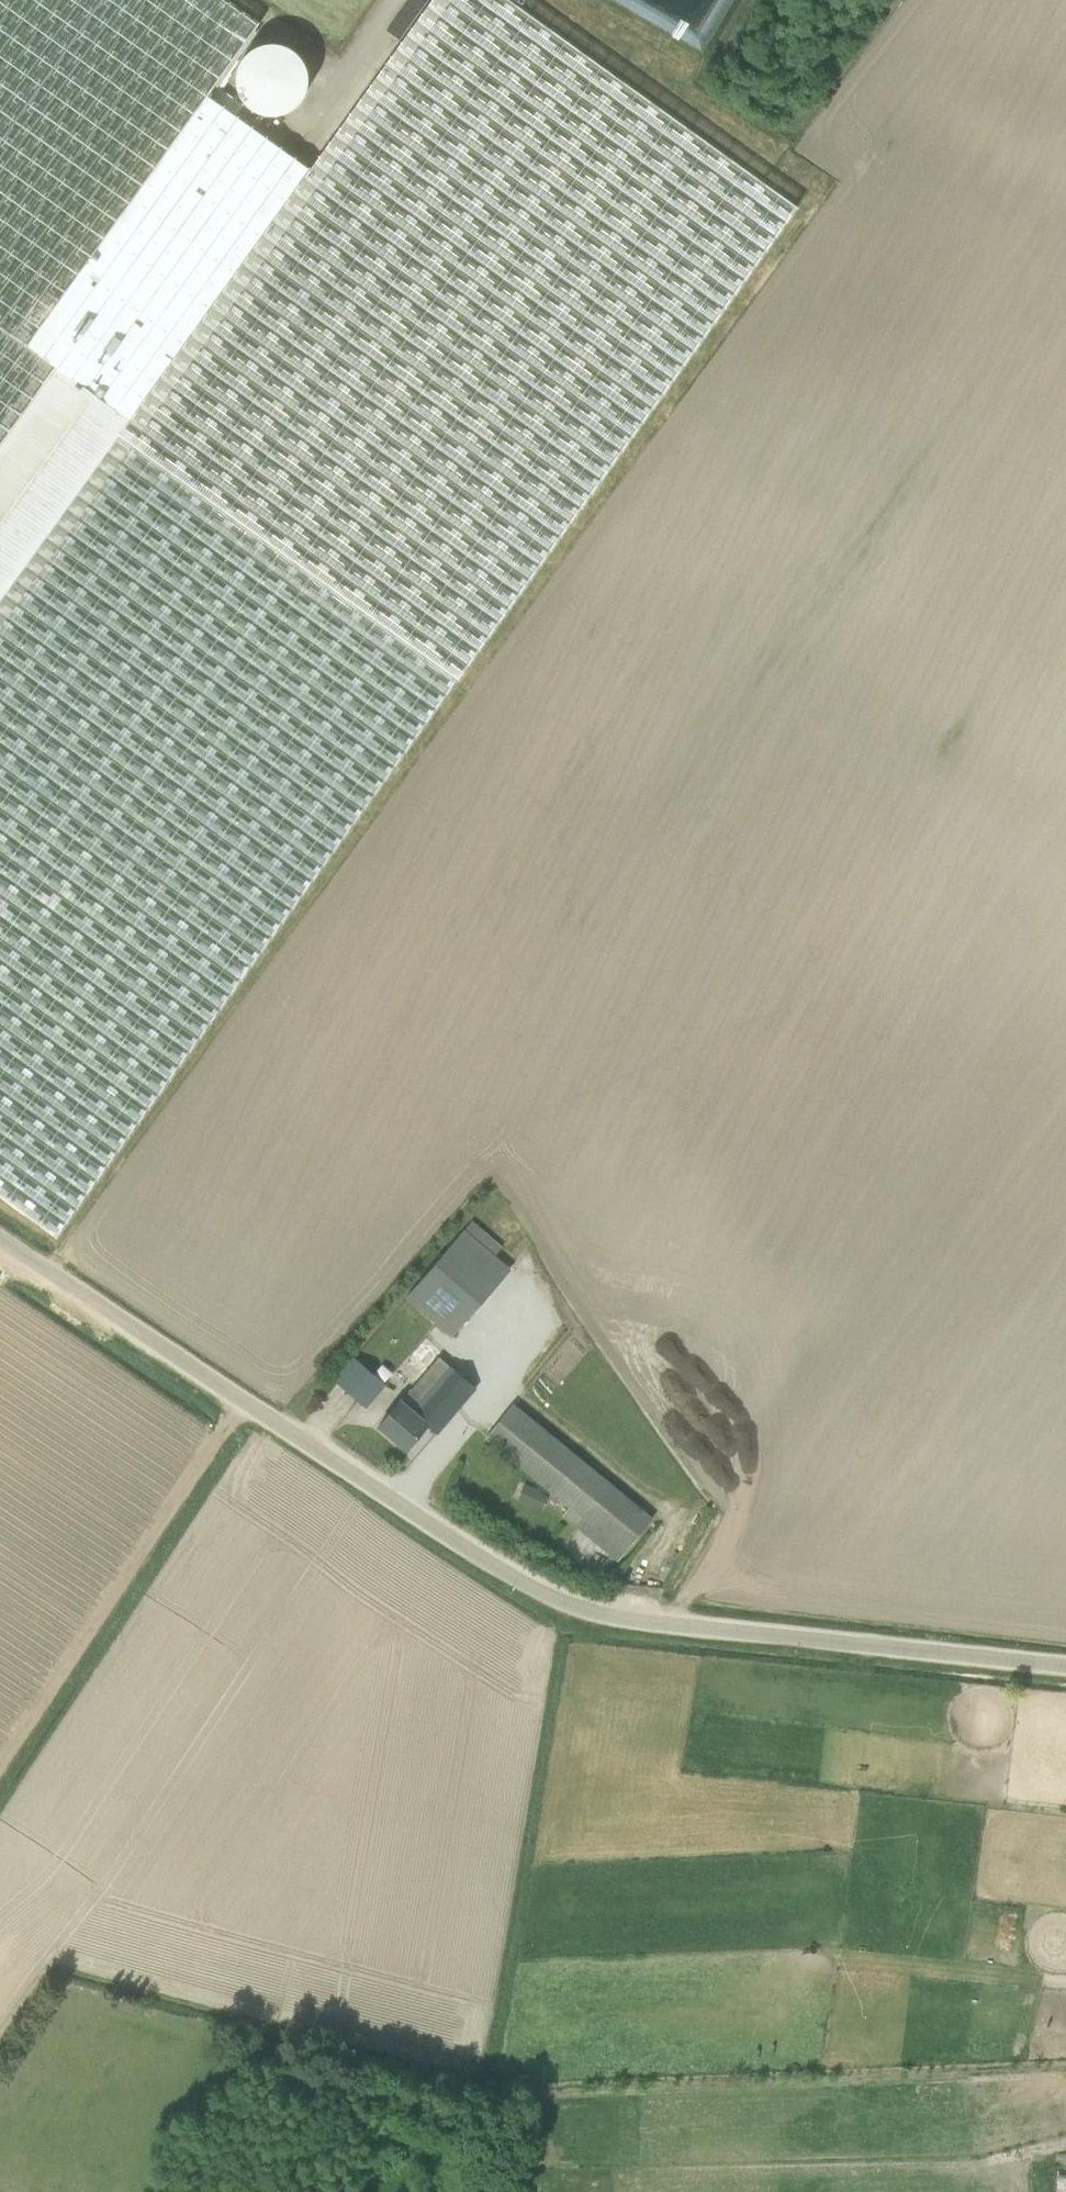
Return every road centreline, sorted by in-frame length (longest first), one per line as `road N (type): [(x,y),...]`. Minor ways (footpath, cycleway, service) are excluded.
road 1 (unclassified): [(1065,1664),(577,1605),(516,1579),(0,1235)]
road 2 (track): [(0,1802),(248,1400)]

